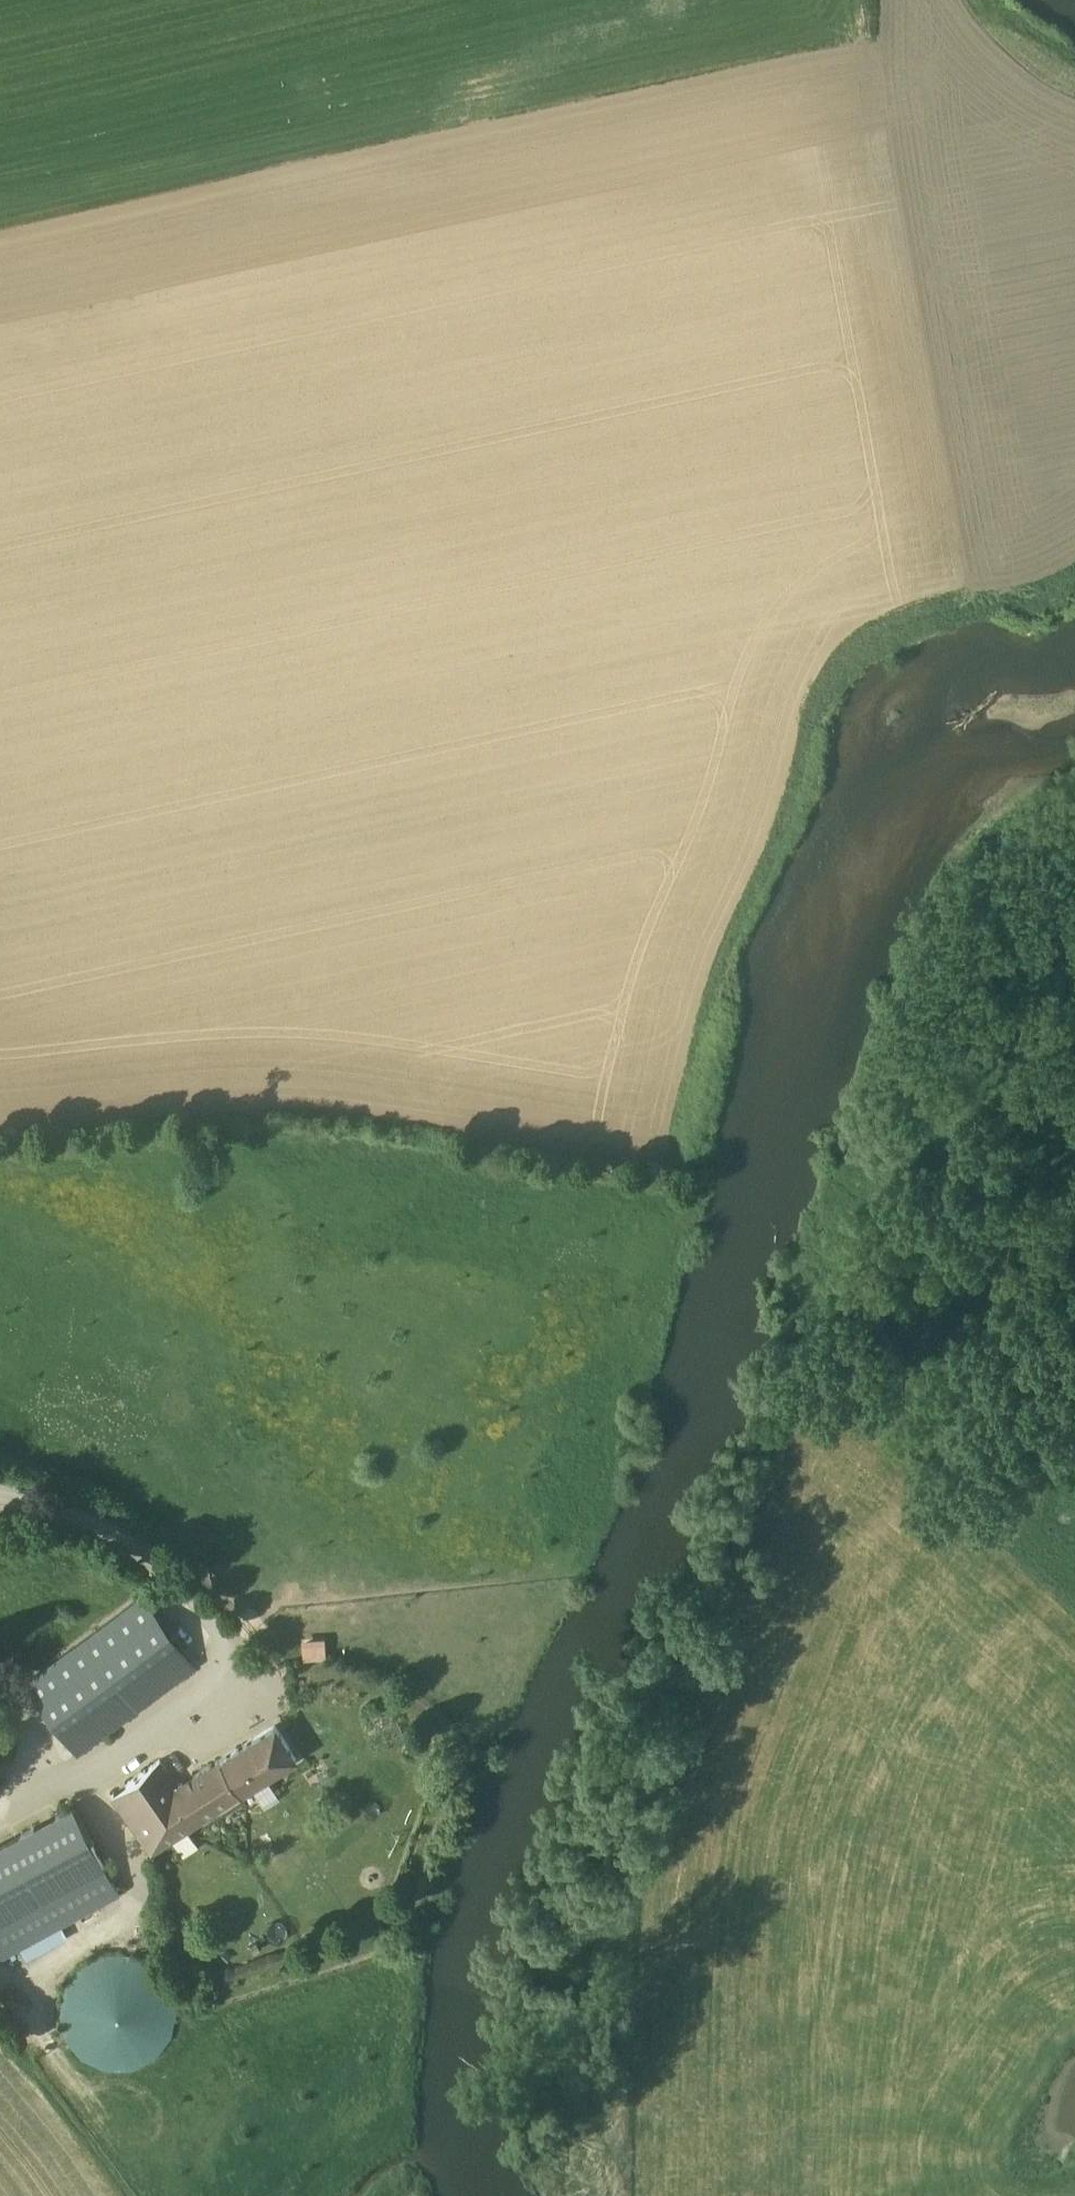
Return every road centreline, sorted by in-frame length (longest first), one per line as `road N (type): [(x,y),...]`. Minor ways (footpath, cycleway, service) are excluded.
road 1 (unclassified): [(0,1494),(59,1504),(117,1527),(146,1547),(199,1612)]

